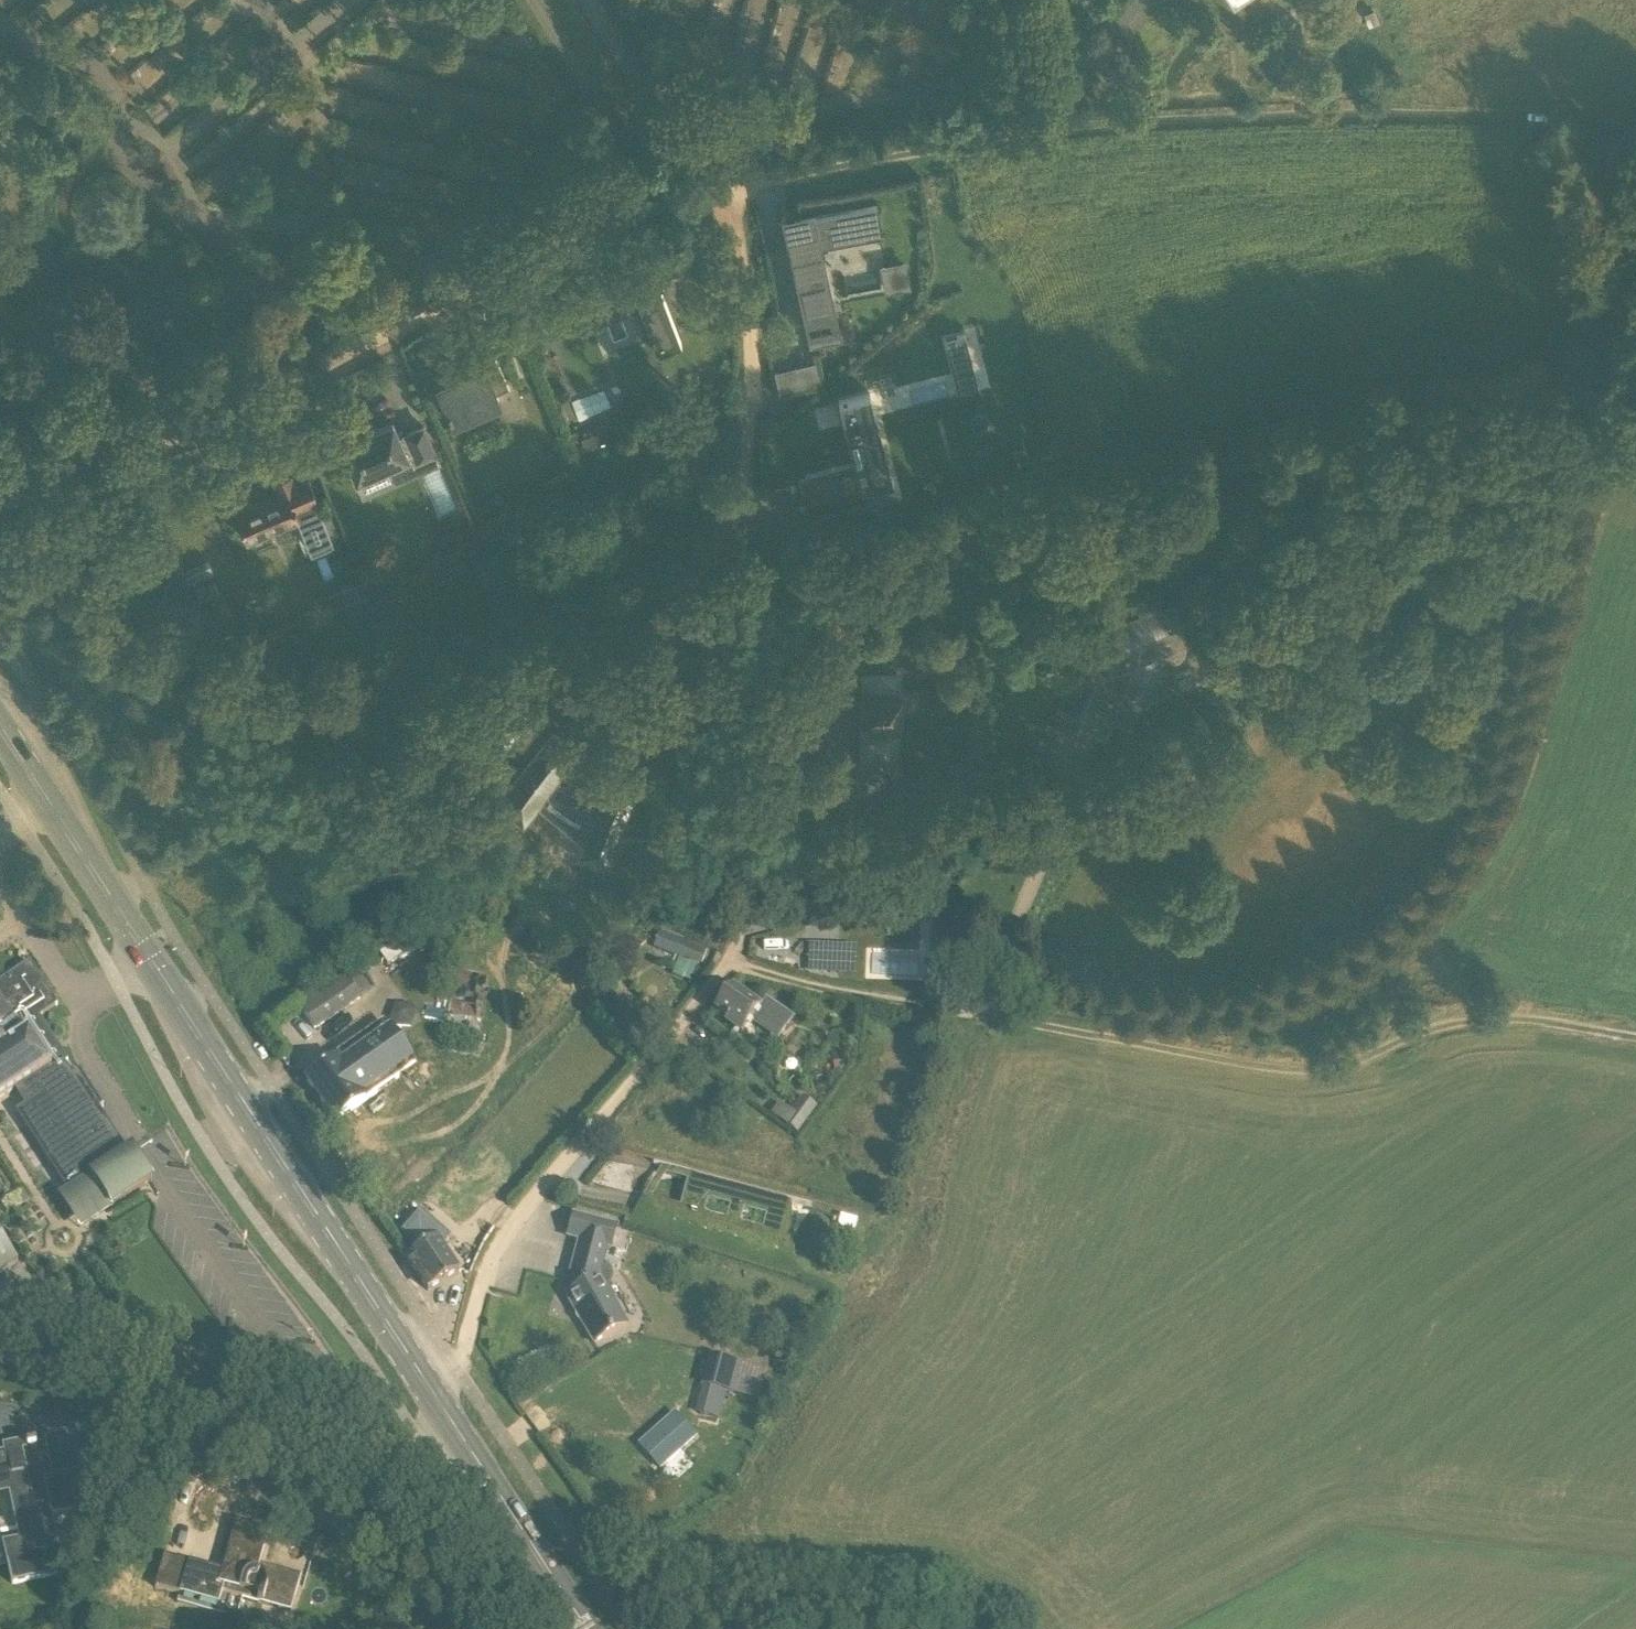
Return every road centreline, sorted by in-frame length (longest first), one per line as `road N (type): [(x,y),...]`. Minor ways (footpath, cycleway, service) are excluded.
road 1 (track): [(730,193),(751,331),(732,528),(762,711),(764,823),(731,965),(1290,1067)]
road 2 (unknown): [(1635,1126),(1433,1221),(1073,1273),(1011,1305),(854,1628)]
road 3 (track): [(730,193),(897,160),(1227,119),(1464,121),(1635,139)]
road 4 (secondary): [(446,1413),(0,731)]
road 5 (track): [(0,488),(360,342),(480,279),(730,193)]
road 6 (unknown): [(1024,1628),(1138,1469),(1189,1443),(1394,1419),(1544,1383),(1635,1333)]
road 7 (unclassified): [(446,1413),(484,1282),(509,1235),(731,965)]
road 8 (unclassified): [(446,1413),(426,1447),(408,1458),(0,1347)]
road 9 (unknown): [(1193,1628),(1218,1596),(1480,1552),(1593,1521)]
road 10 (secondary): [(584,1628),(446,1413)]
road 11 (unknown): [(983,1101),(986,1147),(1054,1252),(1058,1281)]
road 12 (unknown): [(1493,1193),(1582,1359)]
road 13 (unknown): [(1050,1583),(906,1513)]

